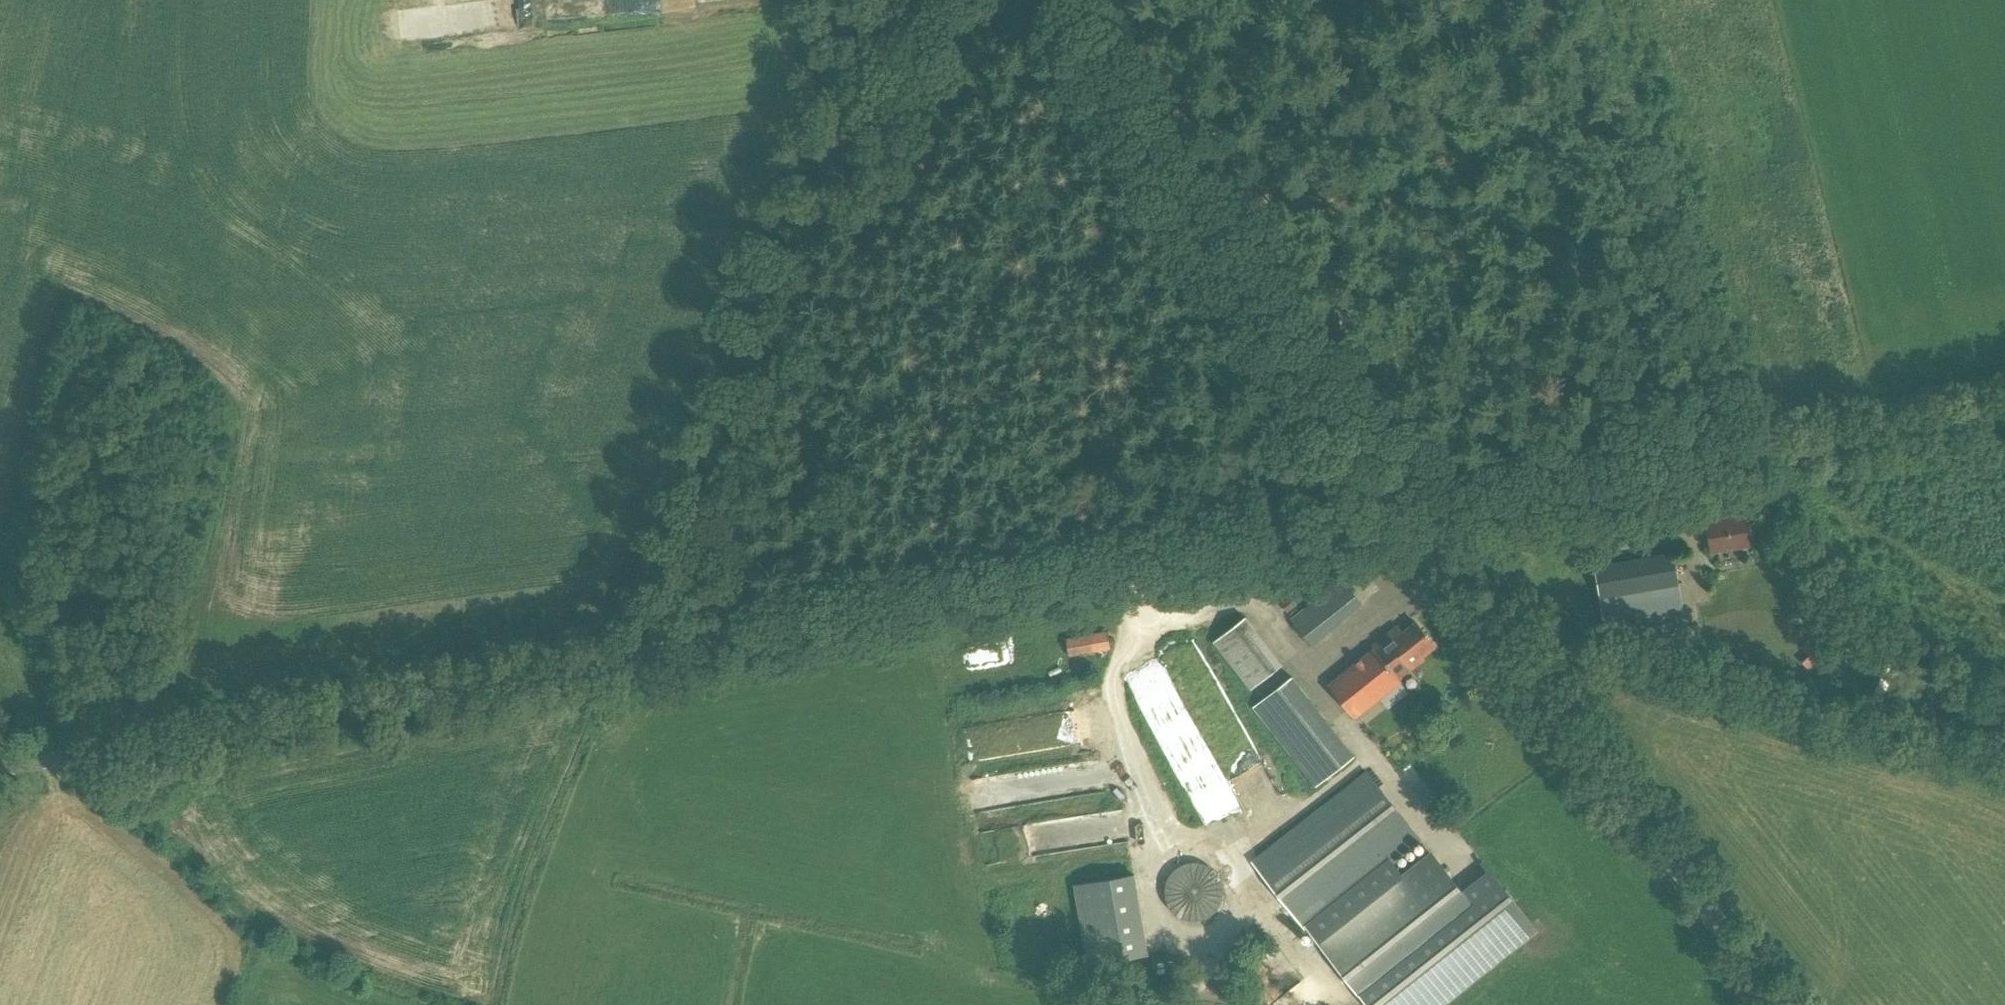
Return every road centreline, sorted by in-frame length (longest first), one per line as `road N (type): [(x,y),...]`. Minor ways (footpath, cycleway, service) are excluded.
road 1 (unclassified): [(0,768),(1411,514)]
road 2 (tertiary): [(1411,514),(1152,144),(1067,0)]
road 3 (tertiary): [(1785,1004),(1411,514)]
road 4 (unclassified): [(1411,514),(2004,409)]

